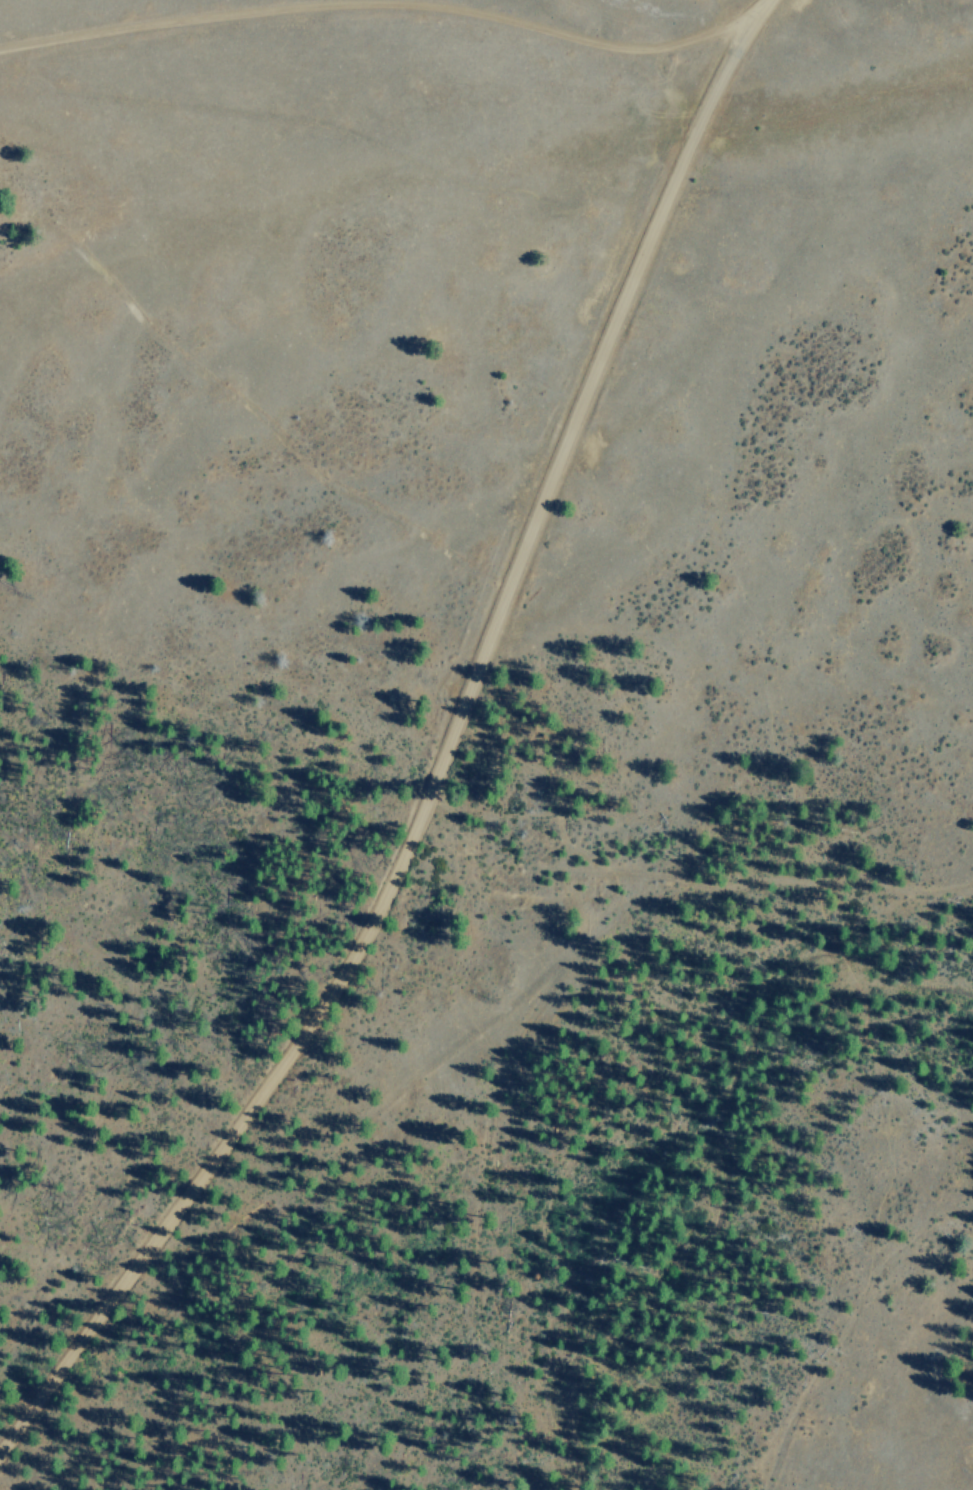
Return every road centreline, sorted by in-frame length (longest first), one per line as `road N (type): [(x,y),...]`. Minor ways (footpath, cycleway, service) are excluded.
road 1 (residential): [(0,1393),(331,953),(577,351)]
road 2 (track): [(696,15),(0,76)]
road 3 (residential): [(577,351),(690,76),(696,15),(712,0)]

